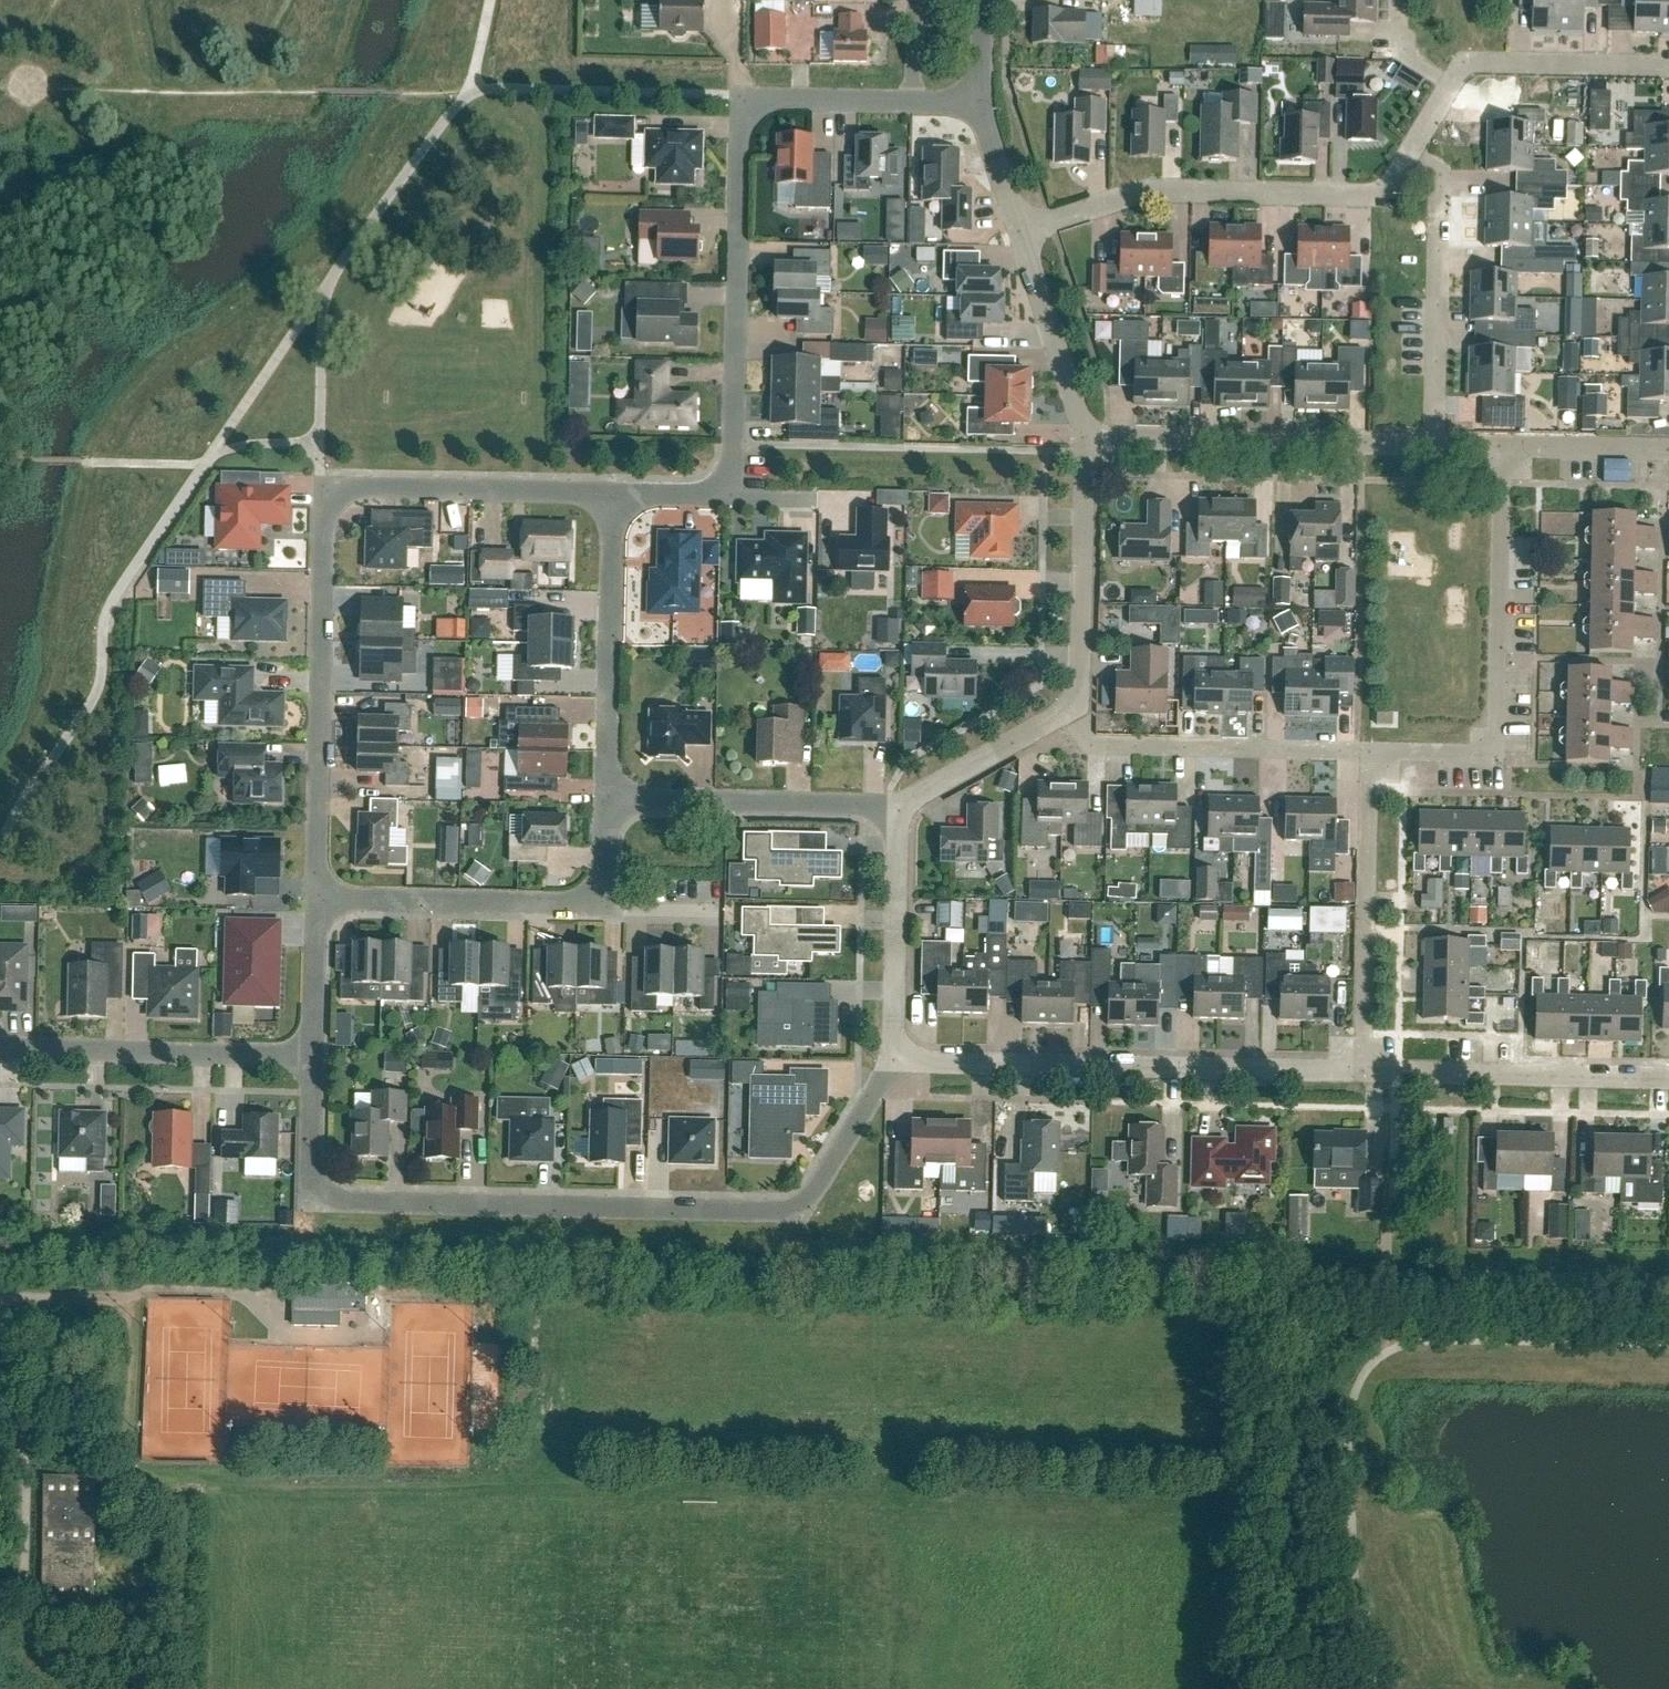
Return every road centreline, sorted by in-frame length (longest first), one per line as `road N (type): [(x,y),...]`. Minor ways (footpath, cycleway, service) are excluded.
road 1 (residential): [(314,897),(329,495),(356,488),(613,494)]
road 2 (residential): [(323,1192),(346,1201),(800,1209),(894,1060)]
road 3 (residential): [(720,485),(733,465),(742,124),(750,108),(778,98),(911,100)]
road 4 (residential): [(894,1060),(1360,1071)]
road 5 (residential): [(1366,751),(1494,752),(1503,446)]
road 6 (residential): [(1413,148),(1378,193),(1139,193),(1021,231)]
road 7 (residential): [(1435,446),(1086,436)]
road 8 (residential): [(1366,751),(1087,744),(1076,703)]
road 9 (residential): [(1360,1071),(1366,751)]
road 10 (residential): [(313,1054),(0,1048)]
road 11 (residential): [(1435,446),(1441,176),(1413,148)]
road 12 (residential): [(1360,1071),(1668,1075)]
road 13 (residential): [(608,799),(613,494)]
road 14 (residential): [(1668,67),(1470,60),(1413,148)]
road 15 (residential): [(602,906),(314,897)]
road 16 (residential): [(895,805),(608,799)]
road 17 (residential): [(1076,703),(1086,436)]
road 18 (residential): [(894,1060),(895,805)]
road 19 (residential): [(1086,436),(1021,231)]
road 20 (residential): [(895,805),(1076,703)]
road 21 (residential): [(1668,449),(1503,446)]
road 22 (residential): [(313,1054),(314,897)]
road 23 (residential): [(323,1192),(312,1170),(313,1054)]
road 24 (residential): [(1021,231),(976,102)]

